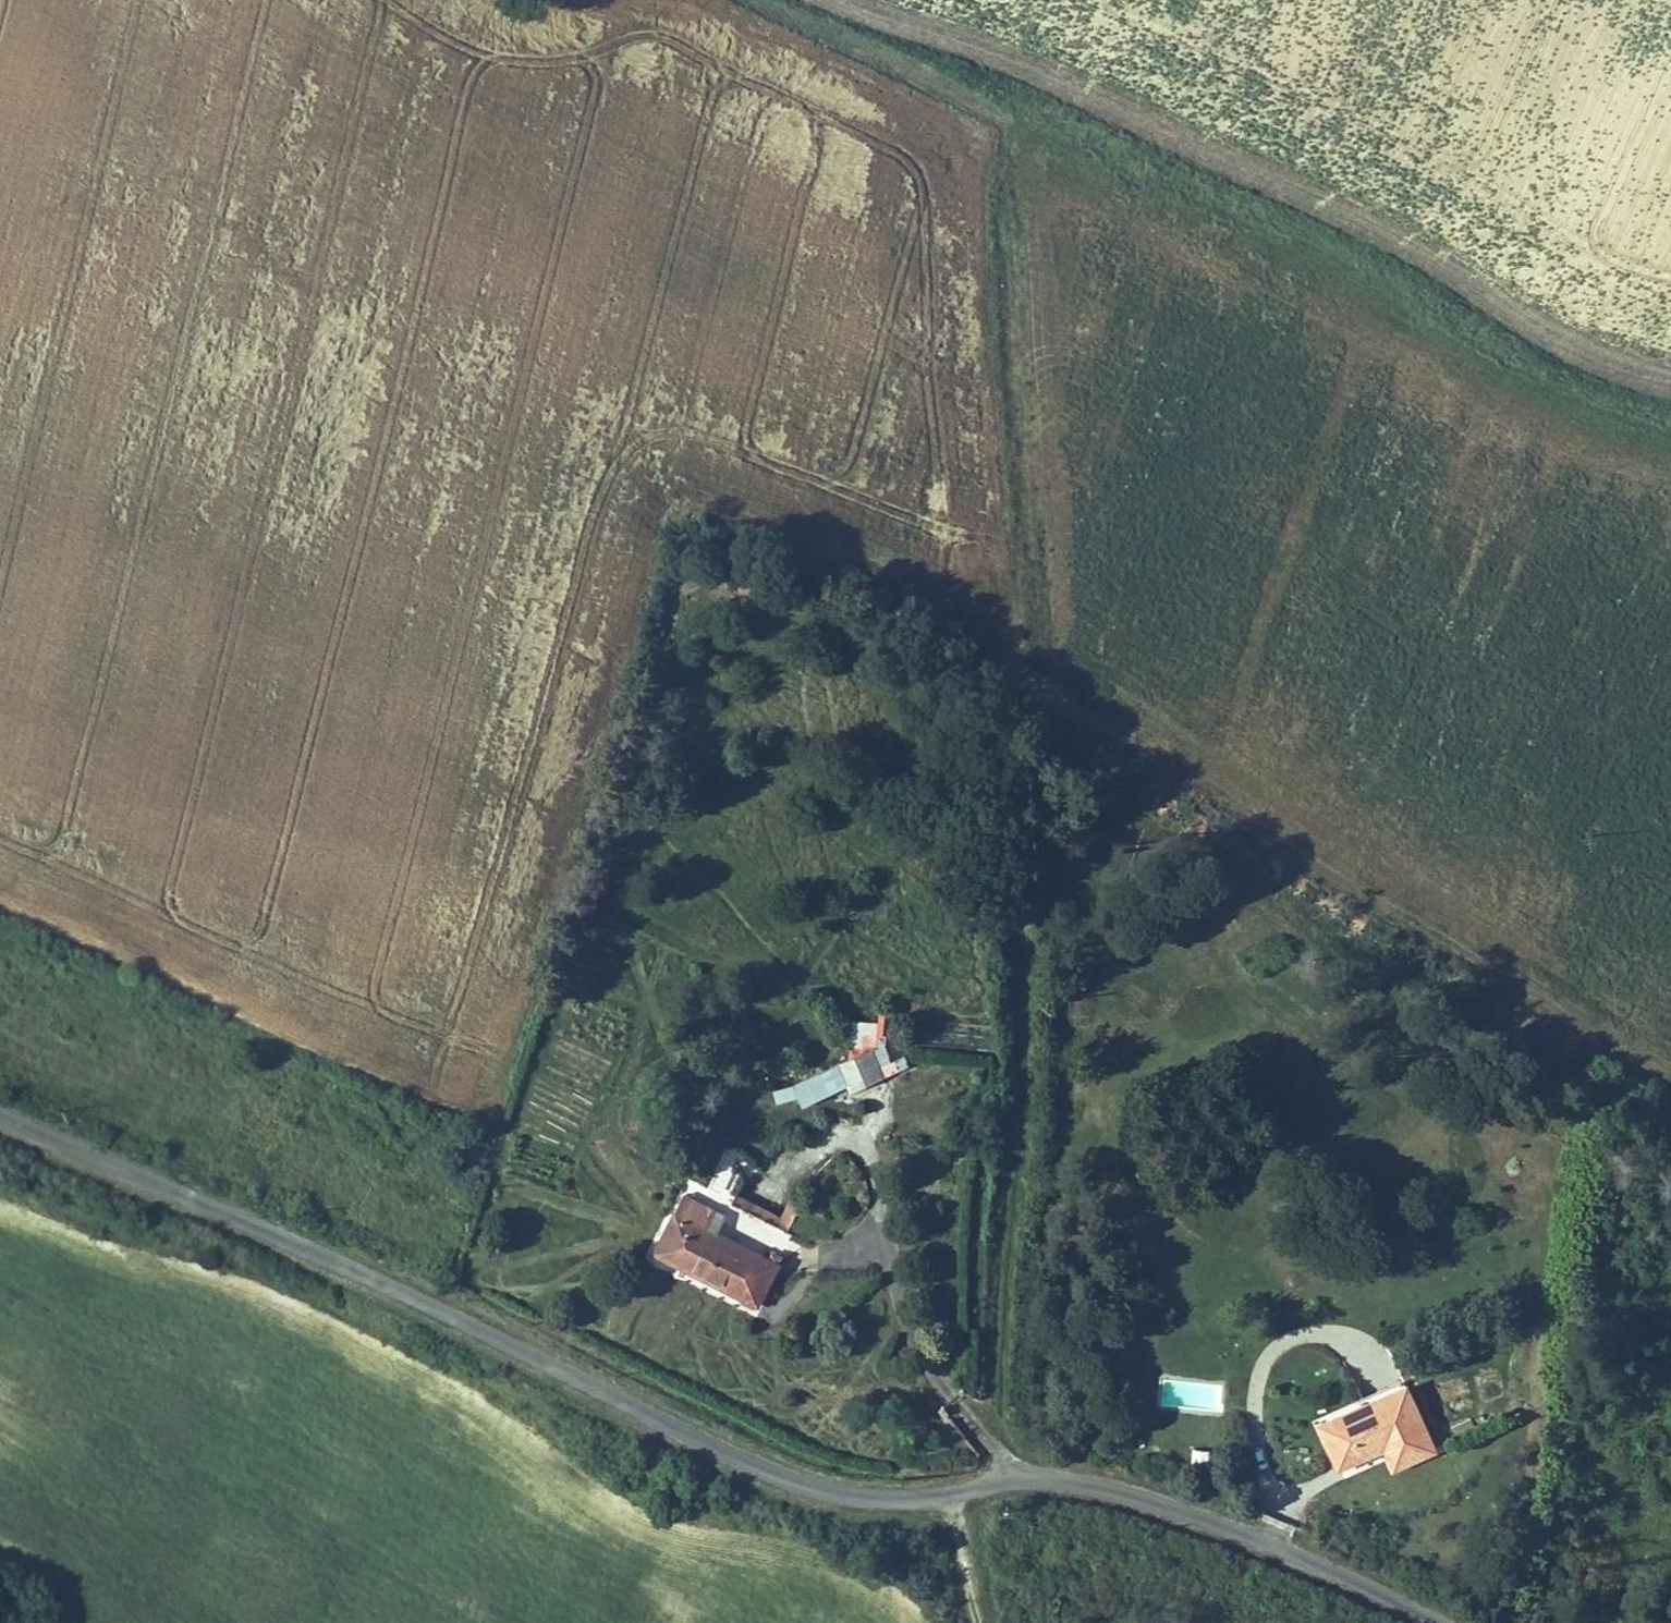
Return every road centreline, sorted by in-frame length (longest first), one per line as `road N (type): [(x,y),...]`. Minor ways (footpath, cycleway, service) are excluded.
road 1 (unclassified): [(0,1118),(450,1313),(752,1466),(829,1492),(883,1498),(1038,1479),(1097,1485),(1288,1549),(1436,1622)]
road 2 (track): [(981,1622),(946,1493)]

